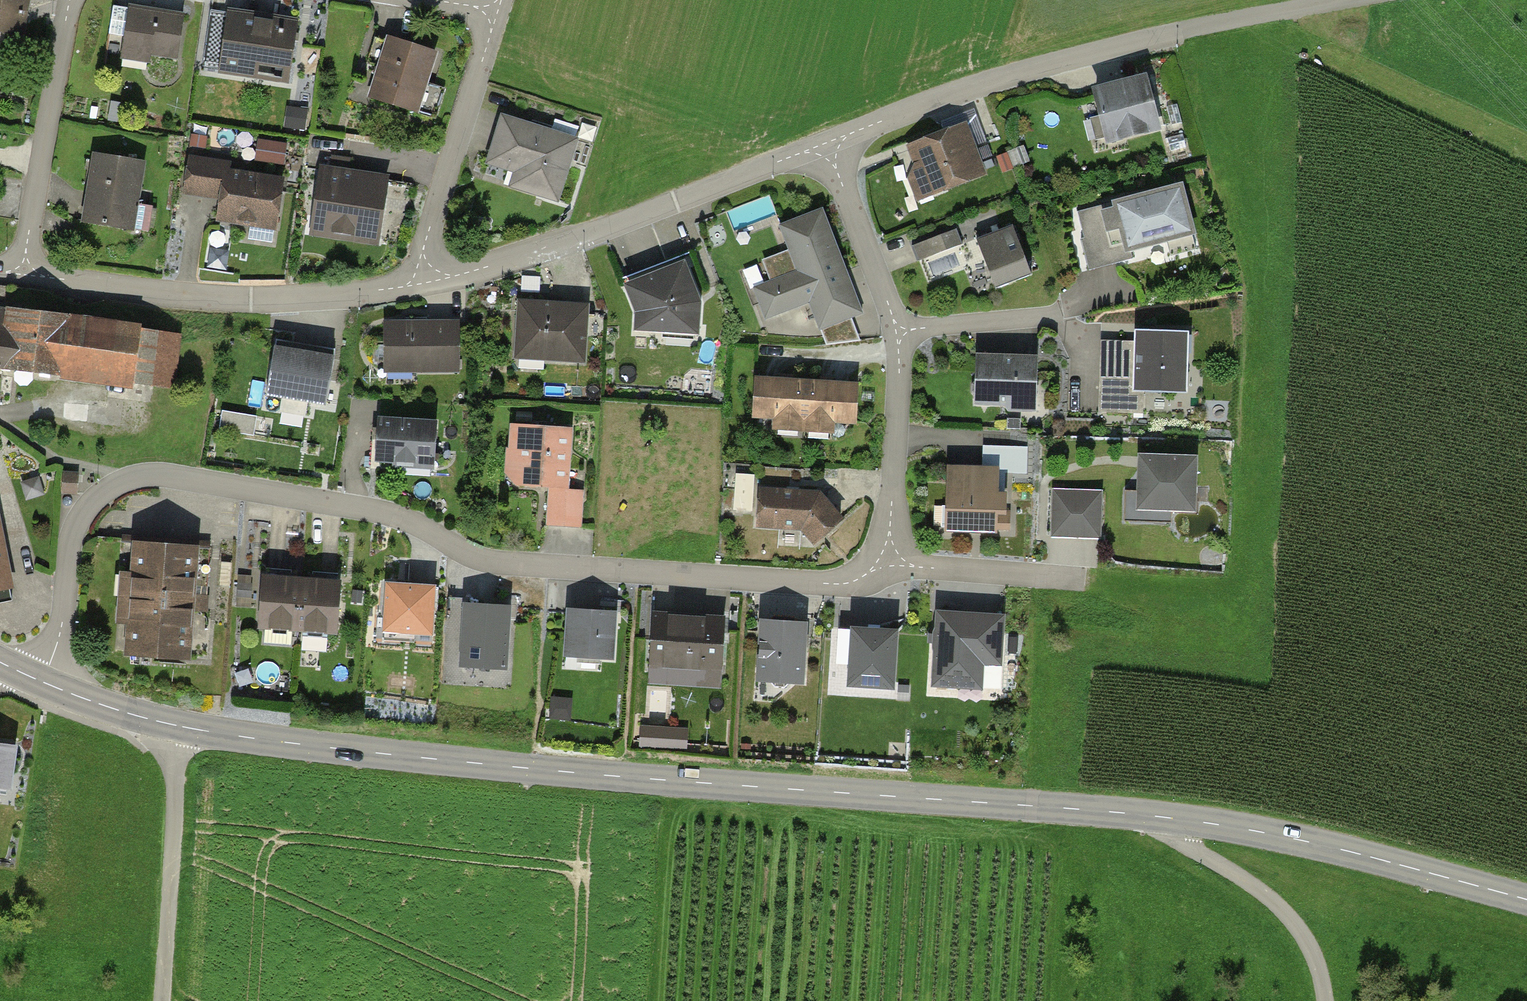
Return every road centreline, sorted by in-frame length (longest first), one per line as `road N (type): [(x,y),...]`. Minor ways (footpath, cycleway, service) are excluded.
road 1 (tertiary): [(41,682),(180,727),(317,746),(1159,816),(1347,851),(1526,900)]
road 2 (residential): [(41,682),(64,615),(69,549),(88,510),(124,478),(167,475),(392,513),(491,563),(839,584),(888,559)]
road 3 (unclassified): [(1350,0),(1191,28),(989,81),(852,133),(829,152)]
road 4 (residential): [(829,152),(804,151),(459,275),(425,273)]
road 5 (residential): [(888,559),(901,331),(829,152)]
road 6 (residential): [(425,273),(400,287),(283,299),(201,297),(25,270)]
road 7 (residential): [(425,273),(425,244),(492,9),(429,0)]
road 8 (residential): [(25,270),(70,0)]
road 9 (track): [(180,727),(161,1000)]
road 10 (track): [(1328,1000),(1324,974),(1300,927),(1159,816)]
road 11 (residential): [(888,559),(1079,579)]

